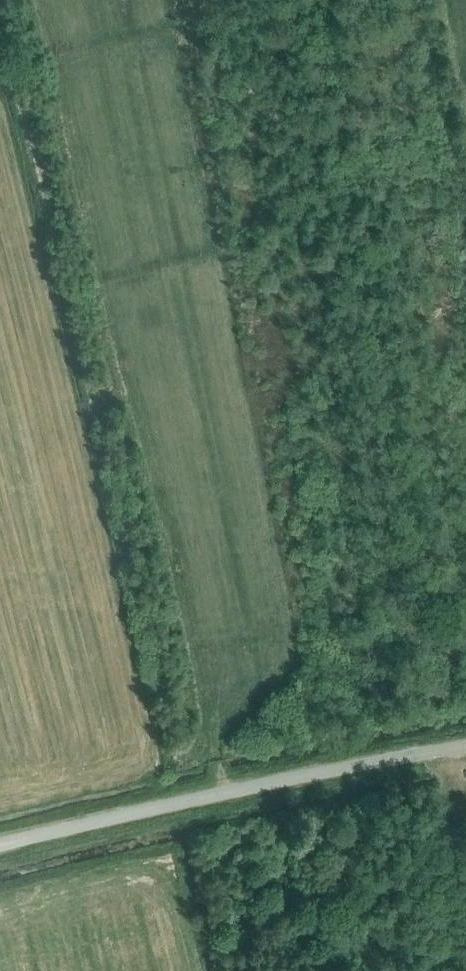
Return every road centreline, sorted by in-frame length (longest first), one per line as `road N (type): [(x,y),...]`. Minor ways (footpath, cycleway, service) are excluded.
road 1 (unclassified): [(0,853),(465,756)]

